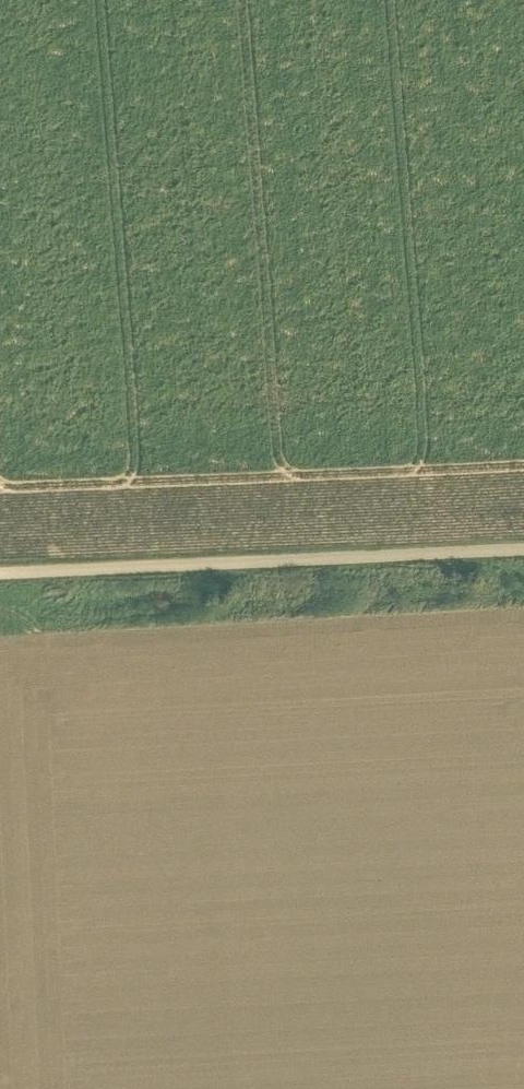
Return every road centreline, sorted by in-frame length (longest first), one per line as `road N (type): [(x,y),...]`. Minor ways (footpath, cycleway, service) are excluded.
road 1 (track): [(523,552),(0,572)]

